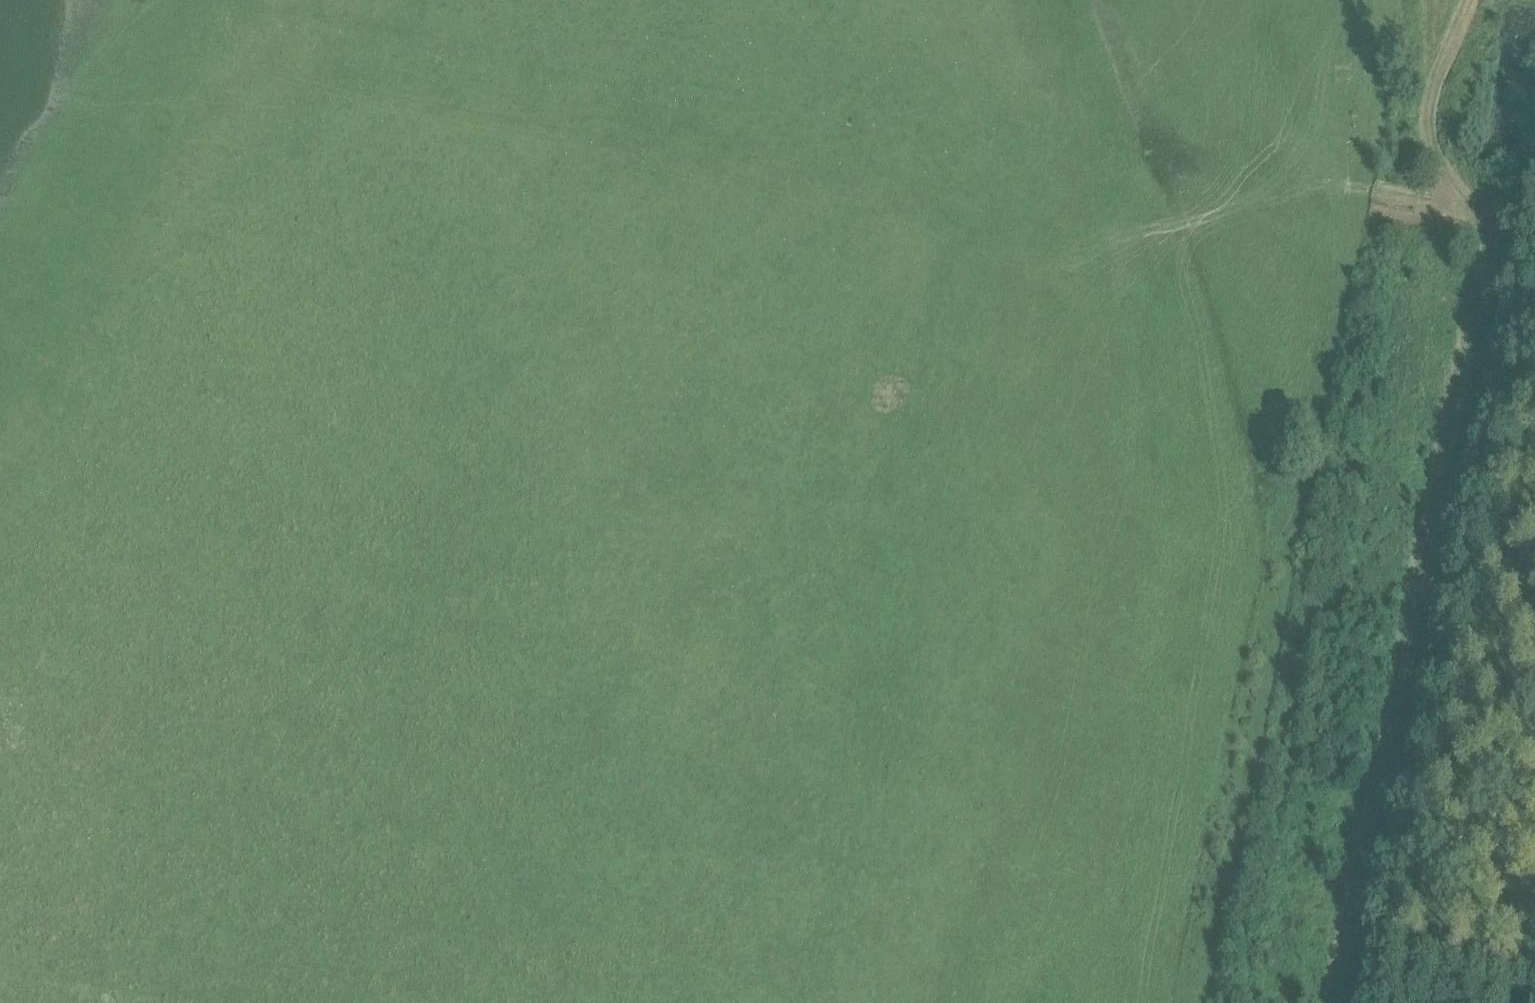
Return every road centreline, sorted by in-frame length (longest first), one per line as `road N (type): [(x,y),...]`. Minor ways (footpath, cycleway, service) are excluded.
road 1 (track): [(1333,1002),(1498,206),(1534,212)]

